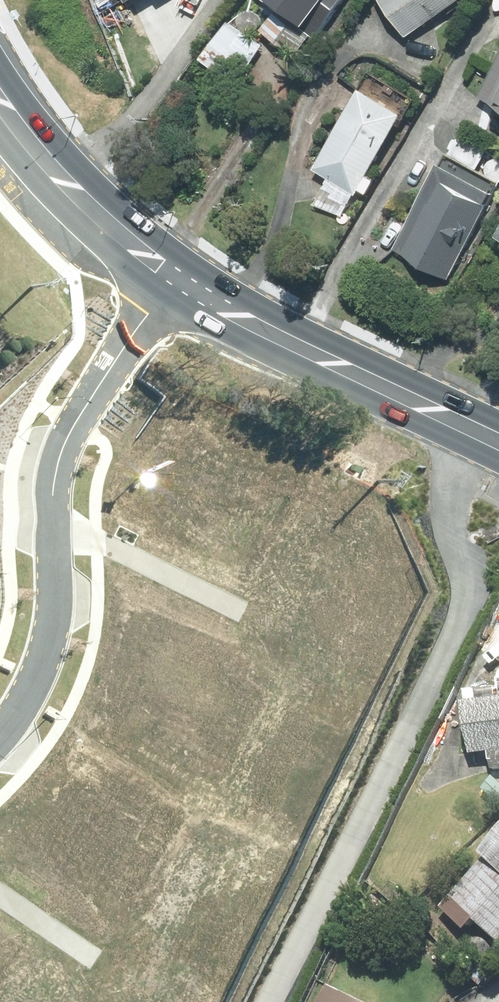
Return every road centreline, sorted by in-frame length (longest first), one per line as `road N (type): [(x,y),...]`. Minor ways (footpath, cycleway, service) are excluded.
road 1 (residential): [(435,413),(458,601),(261,1001)]
road 2 (residential): [(179,281),(54,464),(61,604),(22,712),(0,734)]
road 3 (primary): [(179,281),(435,413)]
road 4 (primary): [(0,102),(70,189),(179,281)]

